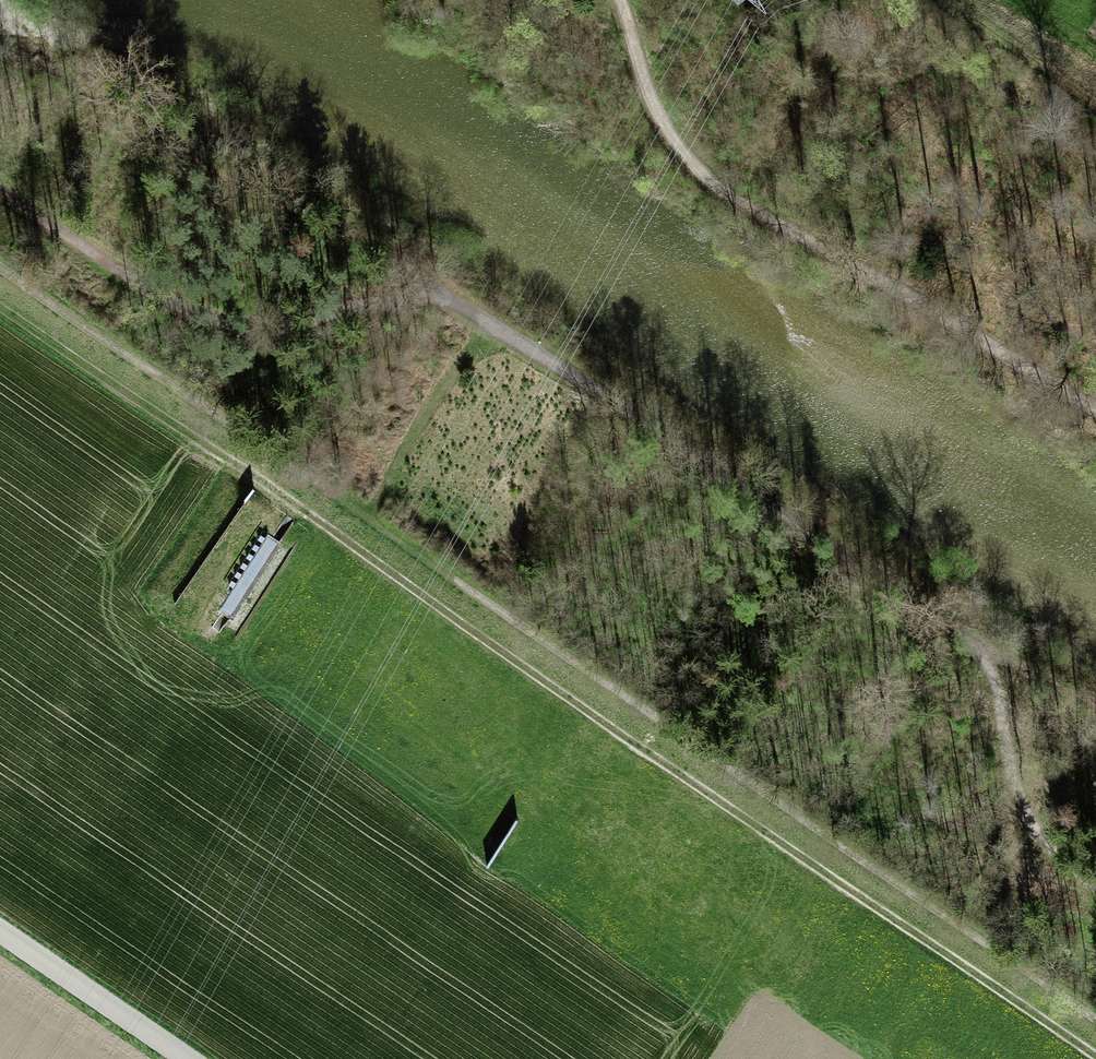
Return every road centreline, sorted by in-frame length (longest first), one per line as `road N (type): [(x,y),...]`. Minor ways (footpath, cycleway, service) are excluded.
road 1 (track): [(0,297),(1095,1056)]
road 2 (track): [(973,641),(457,307),(400,296),(284,326),(234,325),(166,299),(0,194)]
road 3 (track): [(620,0),(643,79),(676,146),(722,191),(1095,417)]
road 4 (track): [(1095,878),(1038,835),(1012,772),(991,665),(973,641)]
road 5 (unclassified): [(0,933),(186,1058)]

